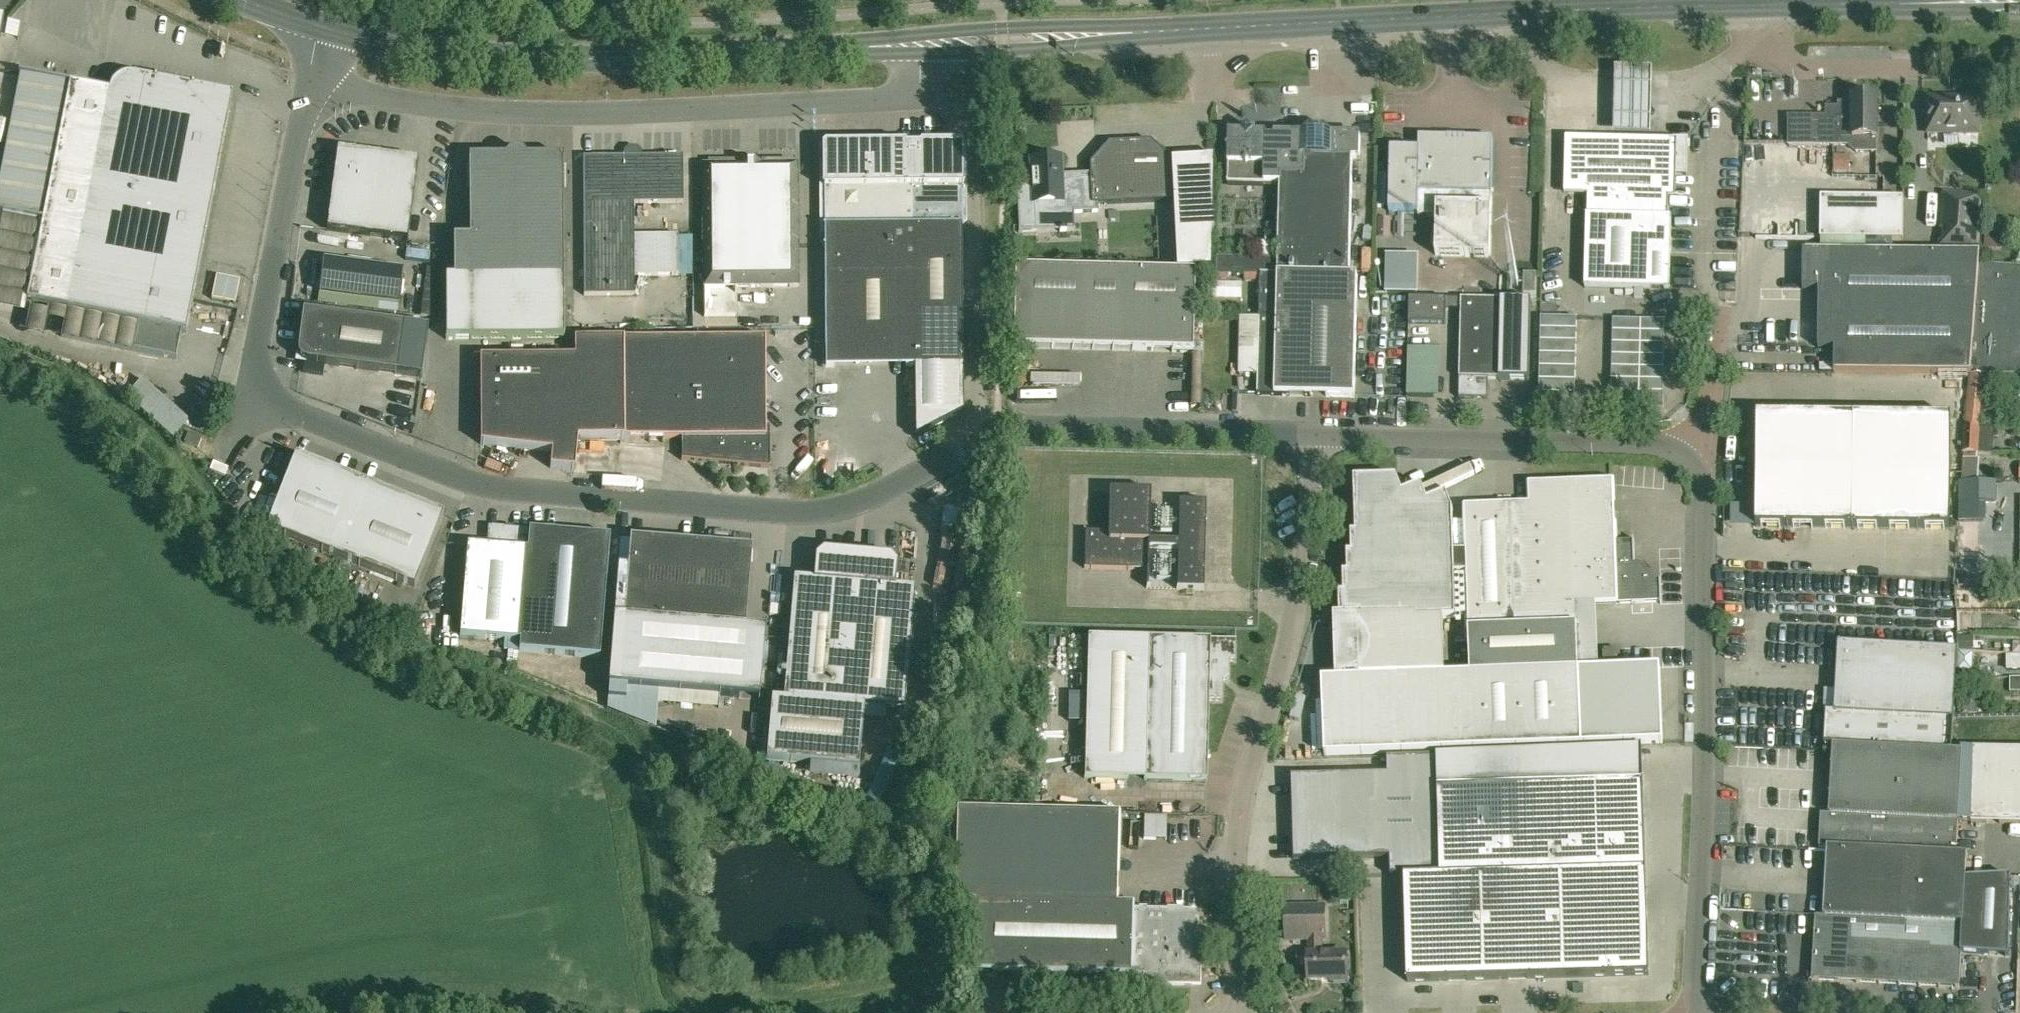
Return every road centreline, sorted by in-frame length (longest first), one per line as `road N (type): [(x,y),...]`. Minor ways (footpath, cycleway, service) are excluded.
road 1 (unclassified): [(1317,435),(995,430),(868,497),(803,512),(470,481),(274,407),(255,391),(252,366),(307,84)]
road 2 (secondary): [(909,46),(1511,16),(2019,2)]
road 3 (unclassified): [(307,84),(483,113),(897,101),(909,46)]
road 4 (secondary): [(320,26),(473,57),(643,60),(909,46)]
road 5 (unclassified): [(1242,1012),(1236,872),(1245,795),(1287,646),(1317,435)]
road 6 (unclassified): [(1701,1012),(1694,979),(1706,749),(1705,493),(1686,456)]
road 7 (unclassified): [(1317,435),(1646,443),(1686,456)]
road 8 (unclassified): [(1686,456),(1705,433),(1716,326)]

